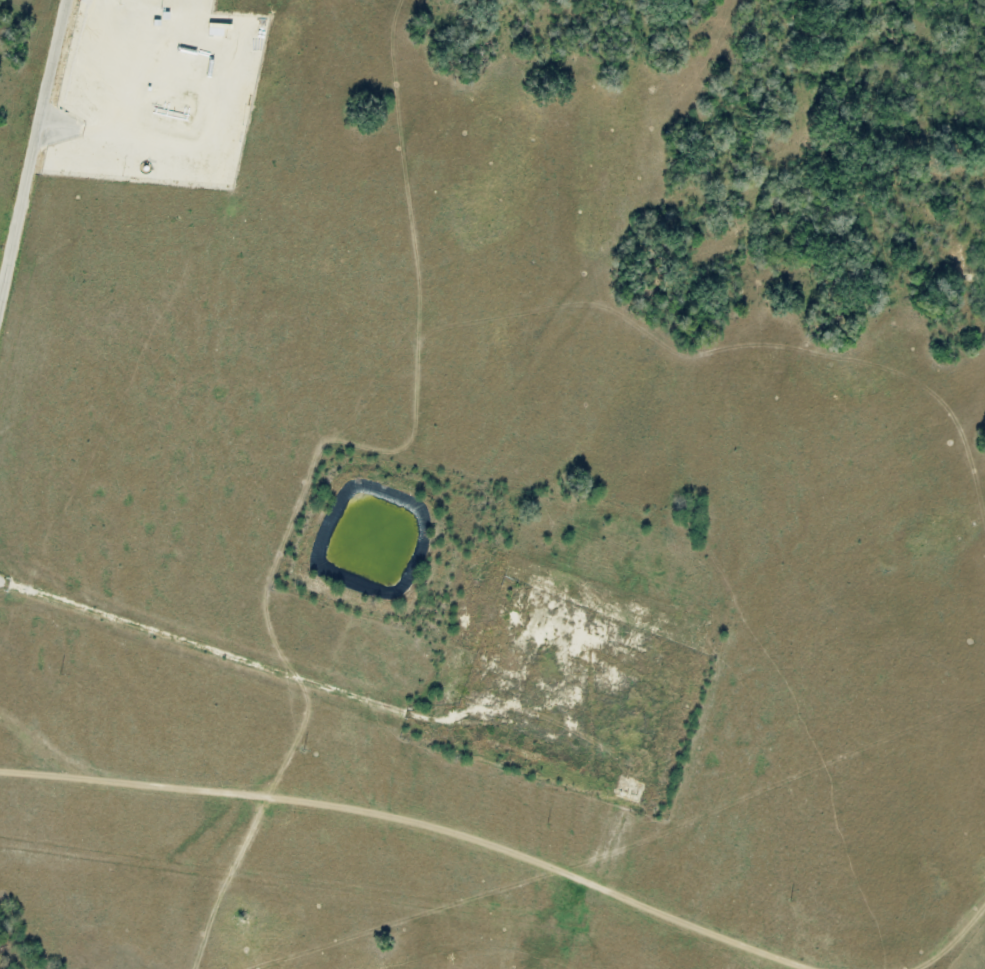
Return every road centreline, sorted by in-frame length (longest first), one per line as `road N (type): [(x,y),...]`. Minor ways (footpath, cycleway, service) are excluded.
road 1 (residential): [(0,324),(72,0)]

